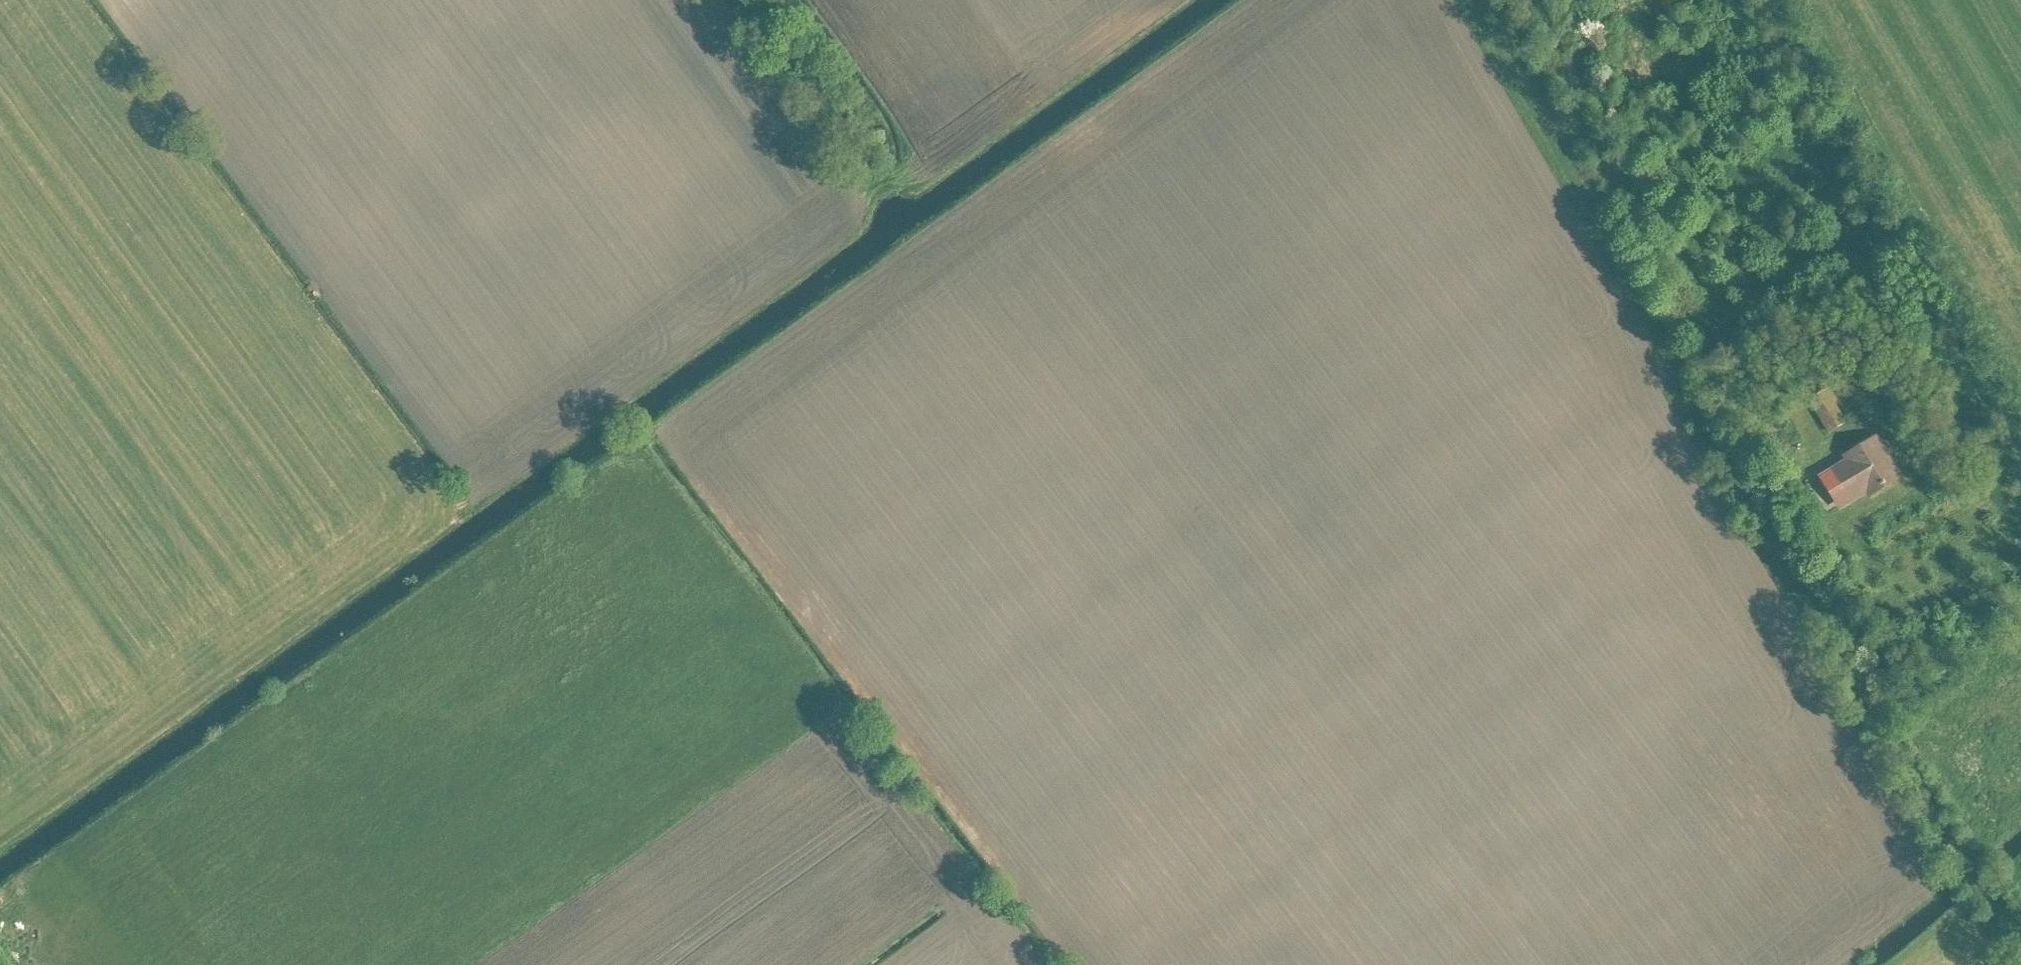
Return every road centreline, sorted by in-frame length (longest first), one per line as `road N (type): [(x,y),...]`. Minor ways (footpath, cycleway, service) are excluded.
road 1 (track): [(2020,926),(1874,698),(1768,501)]

